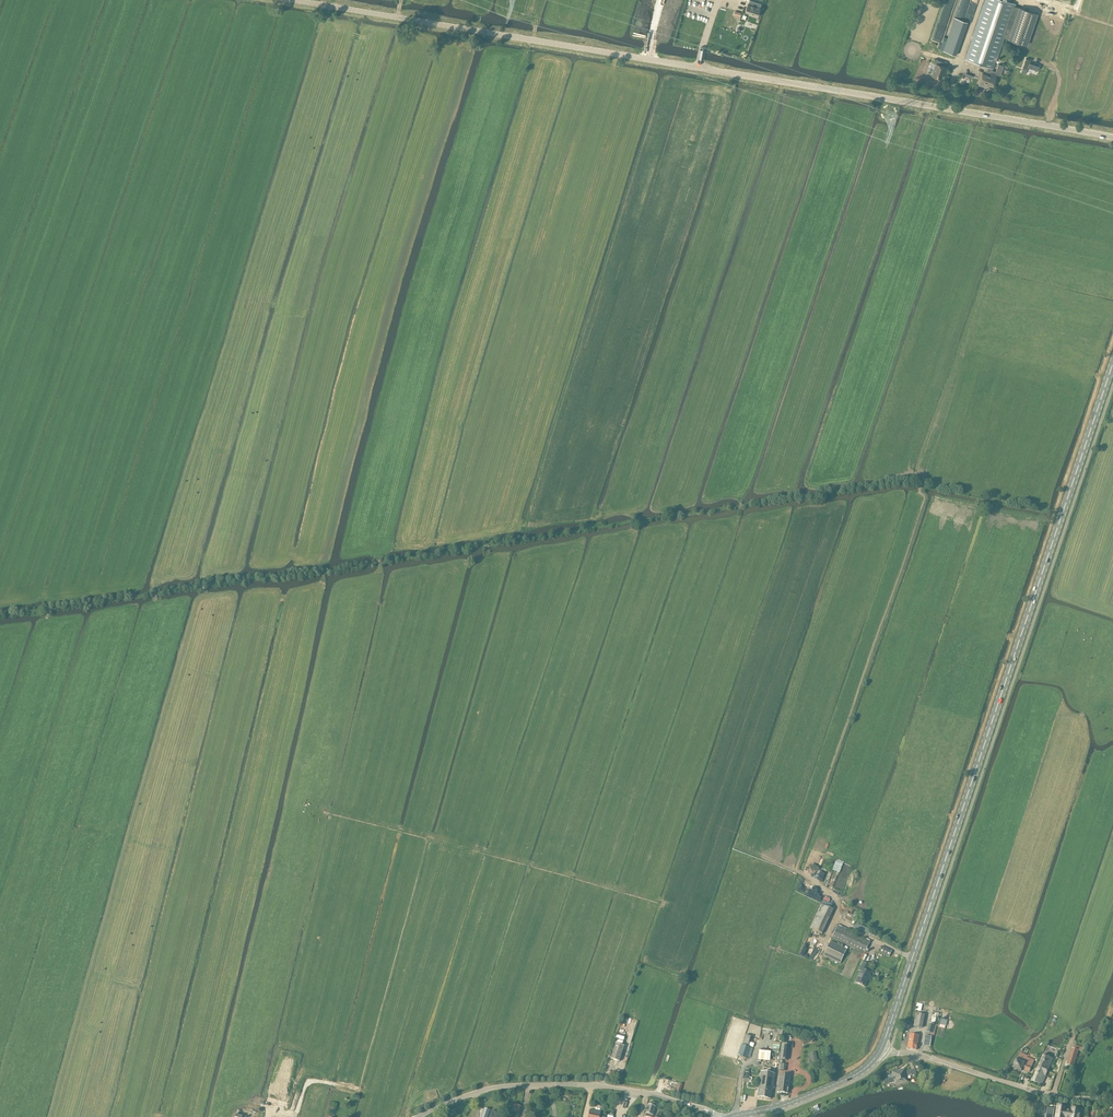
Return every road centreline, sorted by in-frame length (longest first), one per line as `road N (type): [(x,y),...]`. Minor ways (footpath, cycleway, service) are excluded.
road 1 (unclassified): [(1112,138),(292,0)]
road 2 (secondary): [(881,1049),(1112,364)]
road 3 (track): [(996,264),(935,423),(923,464),(924,500),(795,870),(771,861)]
road 4 (track): [(665,905),(324,812)]
road 5 (tertiary): [(417,1116),(503,1086),(590,1085),(649,1094),(716,1116)]
road 6 (unclassified): [(881,1049),(1053,1095),(1112,1097)]
road 7 (track): [(556,873),(503,1055),(485,1090)]
road 8 (track): [(103,940),(52,1116)]
road 9 (secondary): [(732,1116),(809,1096),(858,1072),(881,1049)]

